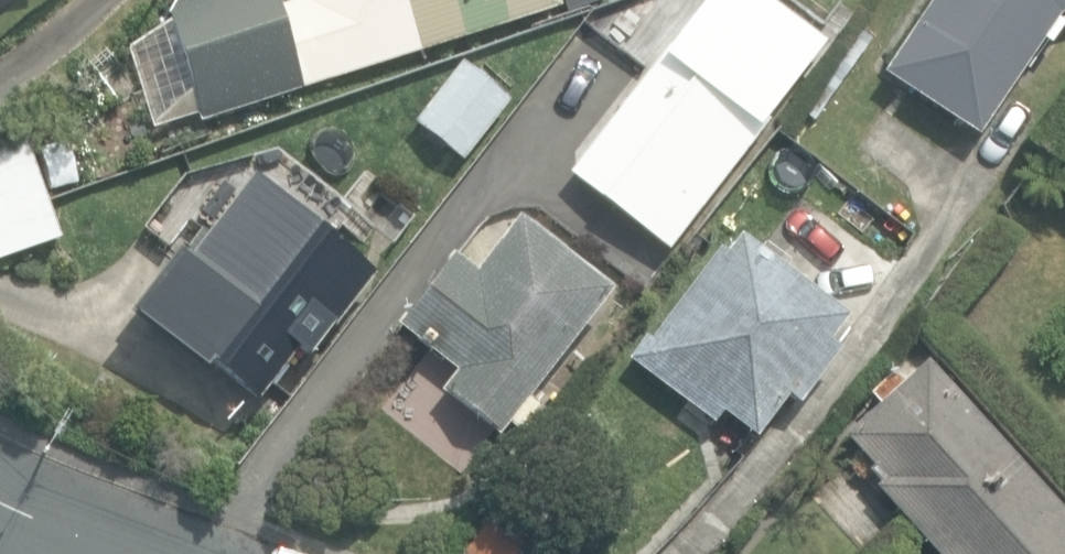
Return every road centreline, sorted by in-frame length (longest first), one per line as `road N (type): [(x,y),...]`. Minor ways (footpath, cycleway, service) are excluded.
road 1 (tertiary): [(0,503),(124,553)]

